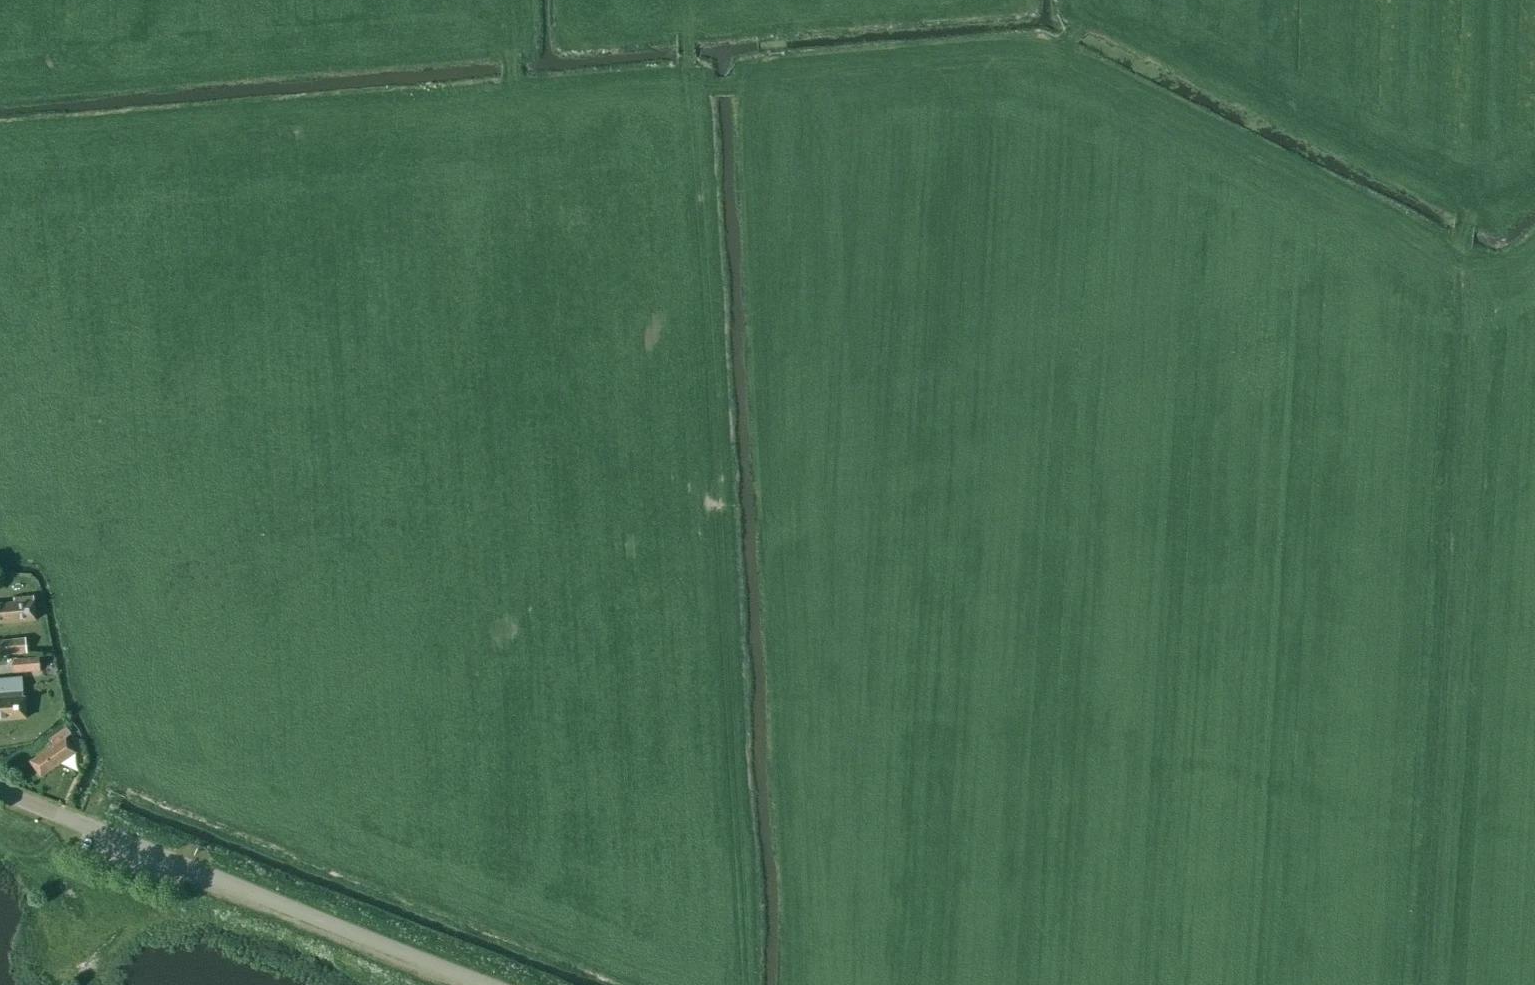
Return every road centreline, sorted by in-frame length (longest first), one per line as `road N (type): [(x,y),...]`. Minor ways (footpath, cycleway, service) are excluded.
road 1 (unclassified): [(492,984),(0,791)]

